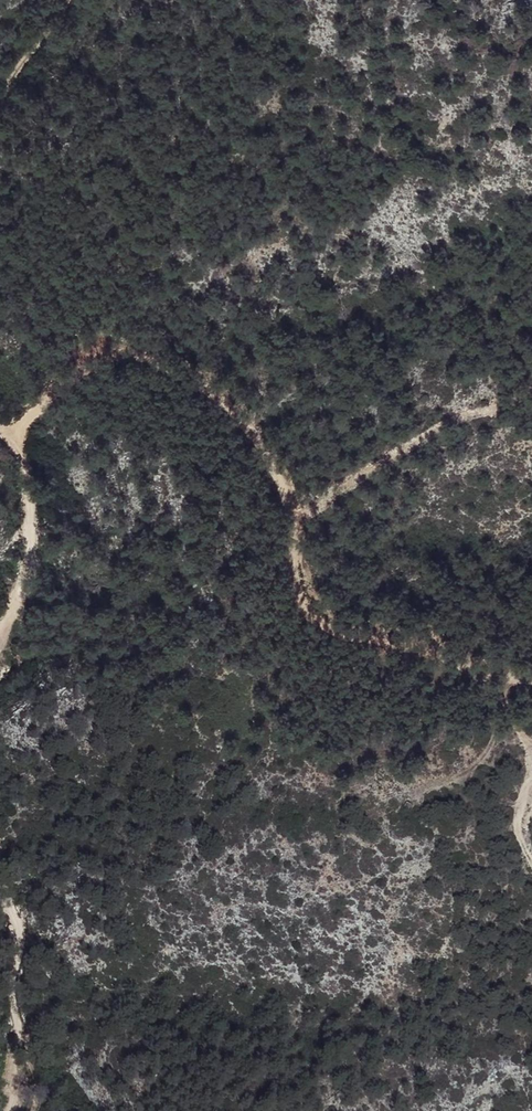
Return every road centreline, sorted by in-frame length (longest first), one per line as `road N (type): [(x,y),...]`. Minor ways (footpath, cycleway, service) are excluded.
road 1 (track): [(531,675),(355,639),(301,608),(282,489),(230,406),(177,369),(143,357),(89,365),(66,378),(15,441)]
road 2 (track): [(0,868),(27,934),(15,982),(31,1094),(20,1110)]
road 3 (track): [(0,434),(15,441),(24,476),(35,574),(0,633)]
road 4 (track): [(73,0),(0,105)]

